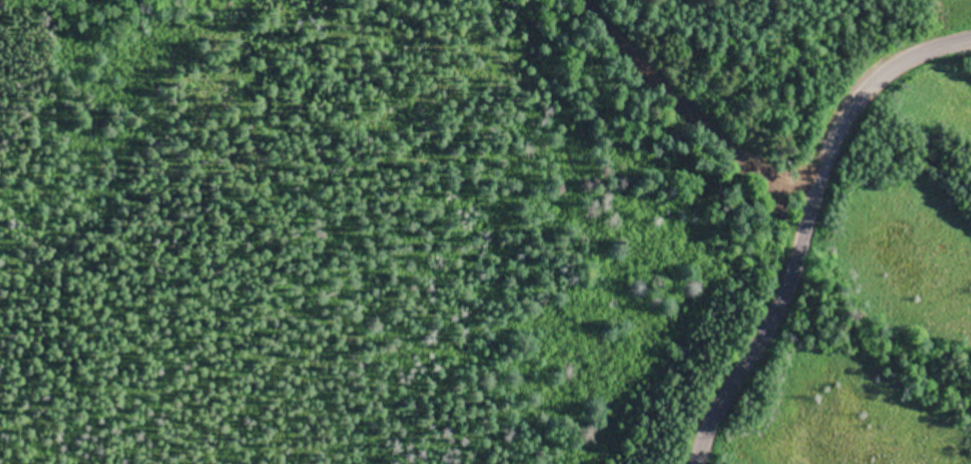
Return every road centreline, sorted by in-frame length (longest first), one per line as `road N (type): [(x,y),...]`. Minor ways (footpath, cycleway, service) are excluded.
road 1 (residential): [(706,463),(688,429),(804,214),(816,134),(865,110),(926,18),(967,0)]
road 2 (residential): [(816,134),(666,0)]

